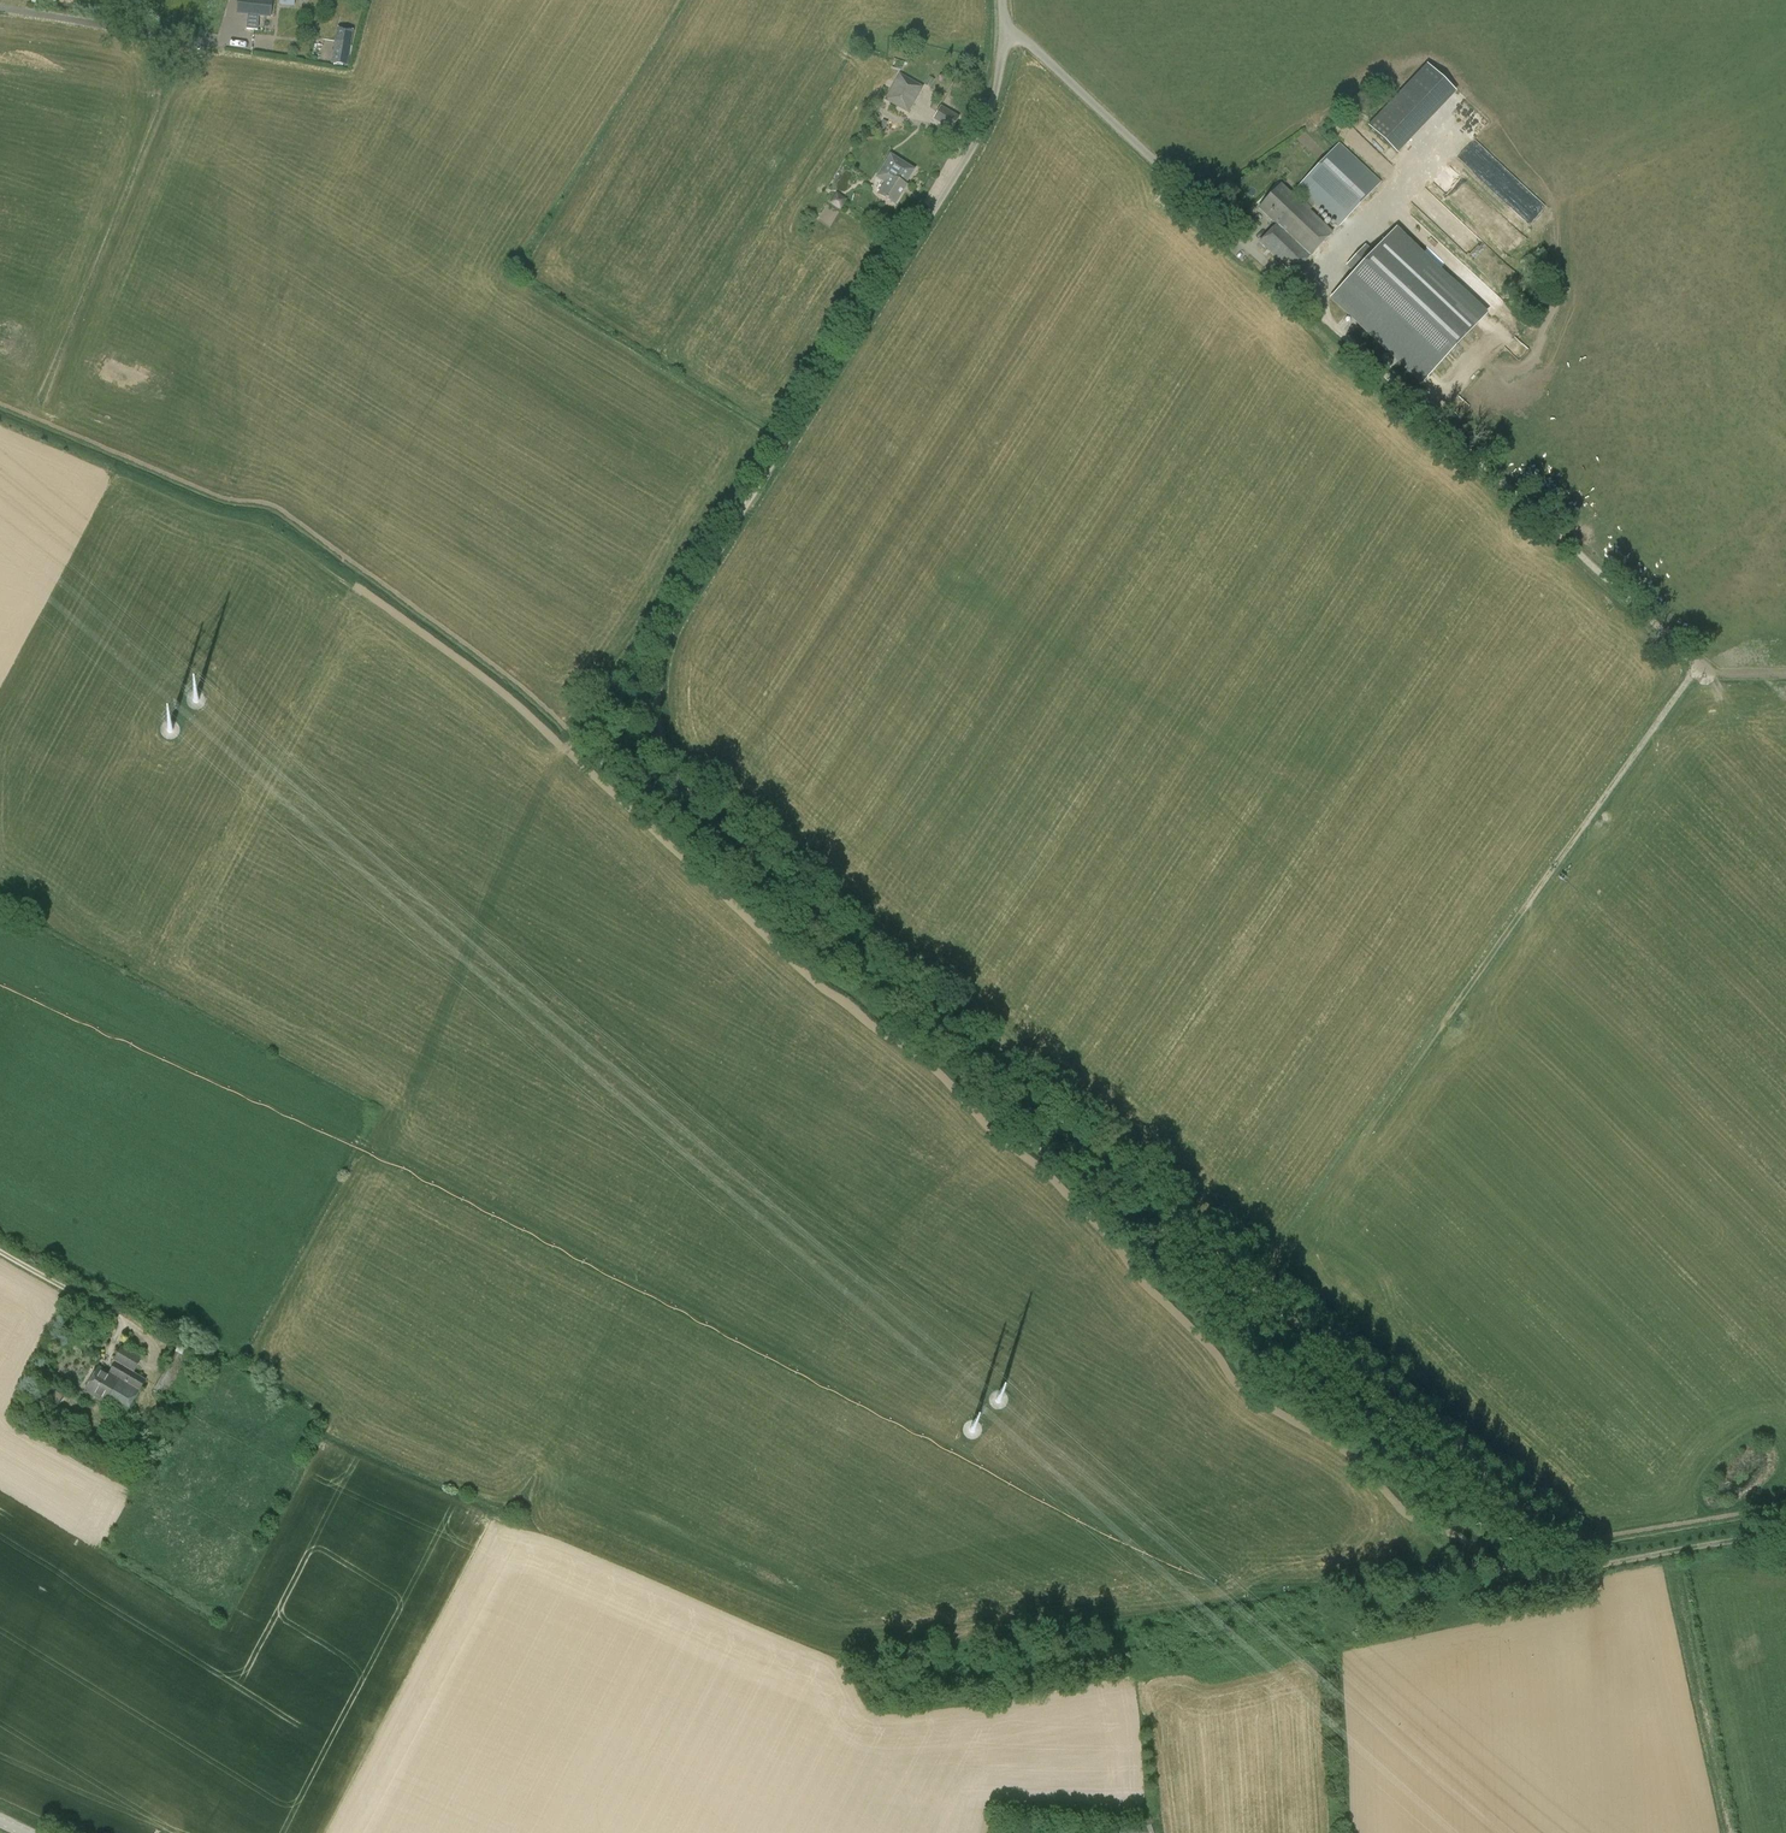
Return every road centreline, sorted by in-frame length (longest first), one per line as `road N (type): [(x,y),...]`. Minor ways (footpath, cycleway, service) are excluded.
road 1 (track): [(686,788),(1569,1557),(1583,1563),(1785,1531)]
road 2 (unclassified): [(1006,0),(1004,58),(980,141),(673,623),(658,710),(668,756),(686,788)]

